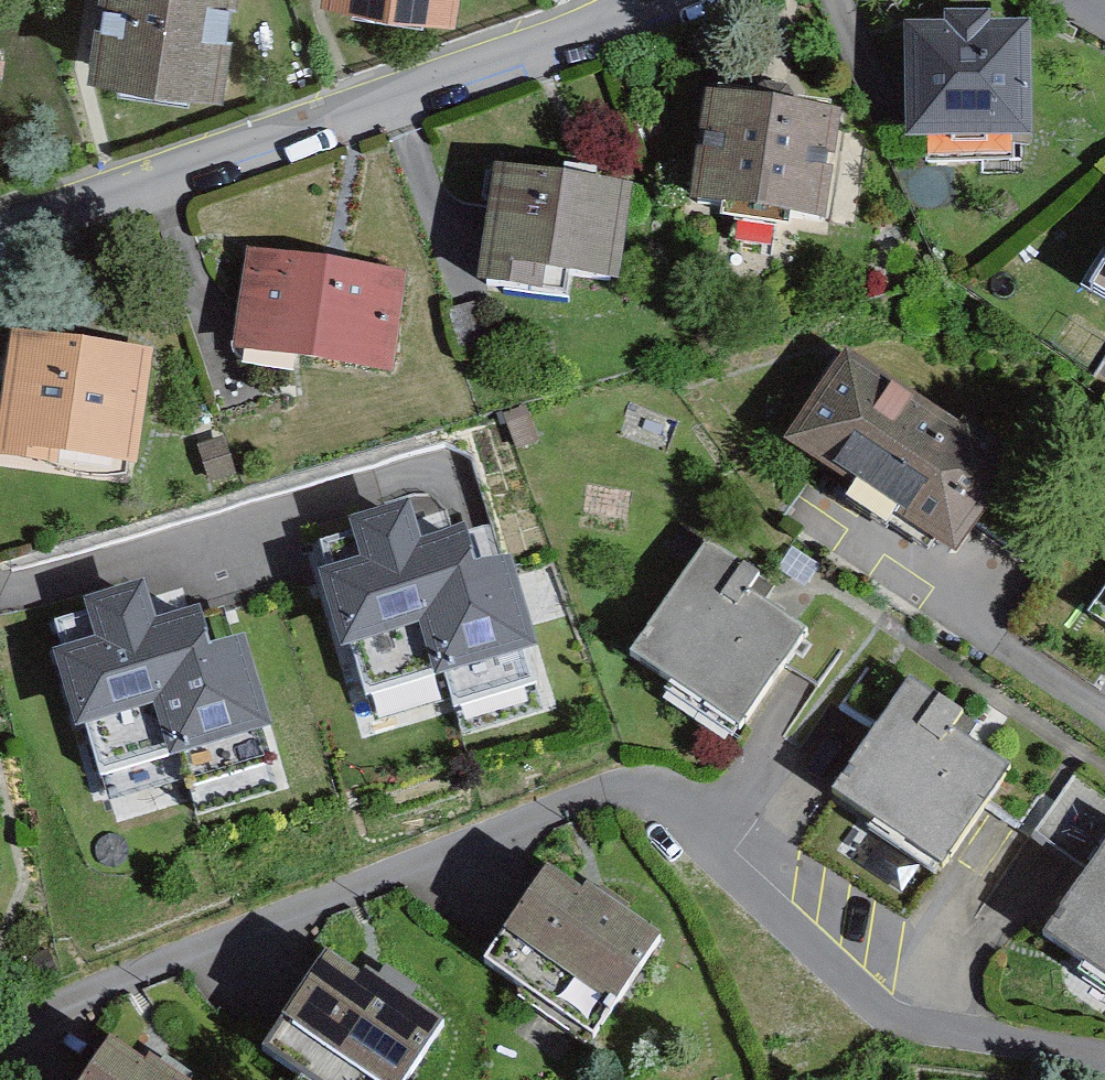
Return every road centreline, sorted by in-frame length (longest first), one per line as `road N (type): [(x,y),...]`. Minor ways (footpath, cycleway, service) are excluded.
road 1 (residential): [(0,233),(164,180),(183,165),(323,116),(399,101),(429,78),(657,0)]

